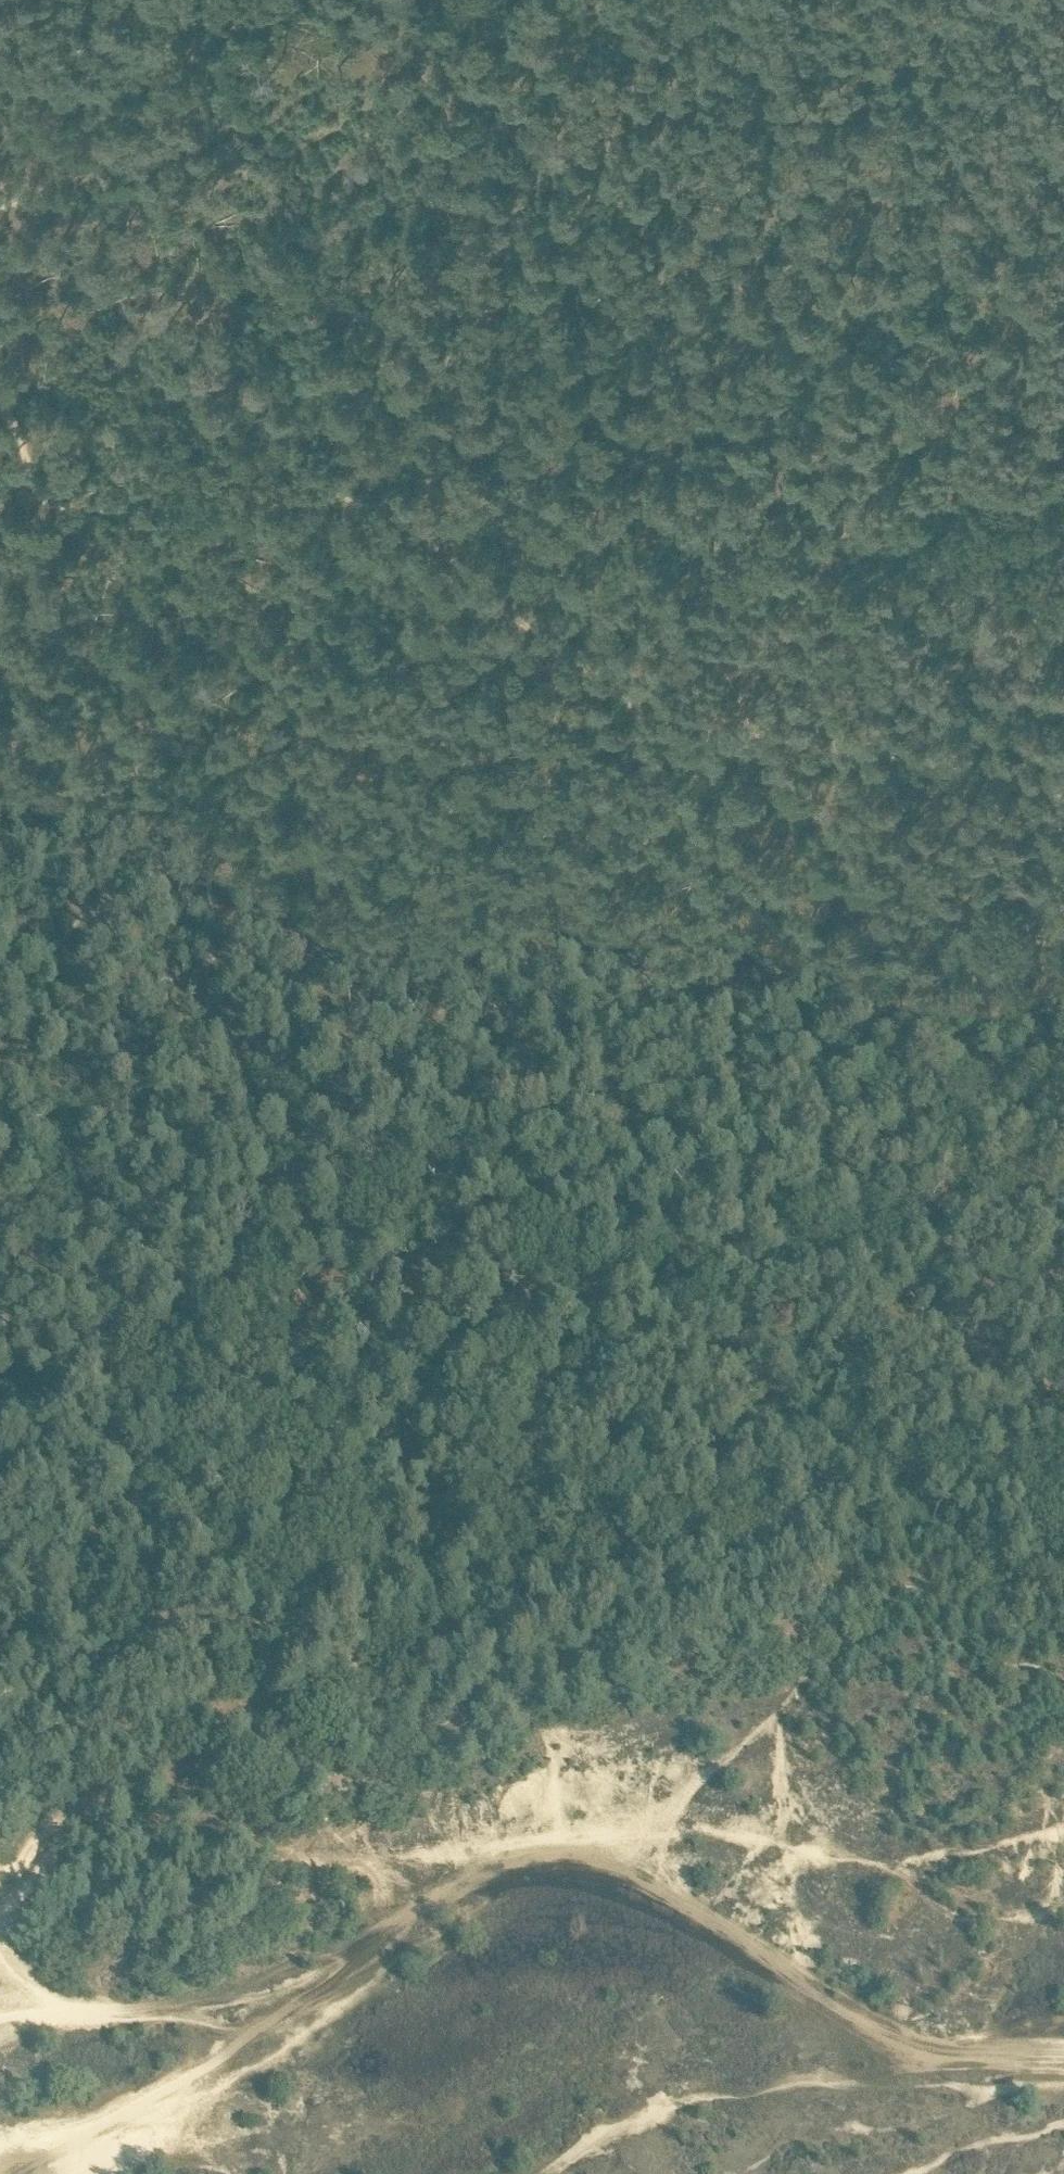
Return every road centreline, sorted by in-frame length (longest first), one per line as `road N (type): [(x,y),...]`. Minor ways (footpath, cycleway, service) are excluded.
road 1 (track): [(934,2062),(672,1915),(574,1874),(425,1906),(290,1993),(0,2021)]
road 2 (track): [(1063,2055),(934,2062),(660,2105),(542,2173)]
road 3 (track): [(652,745),(867,748),(1063,791)]
road 4 (track): [(290,1993),(191,2080),(42,2173)]

